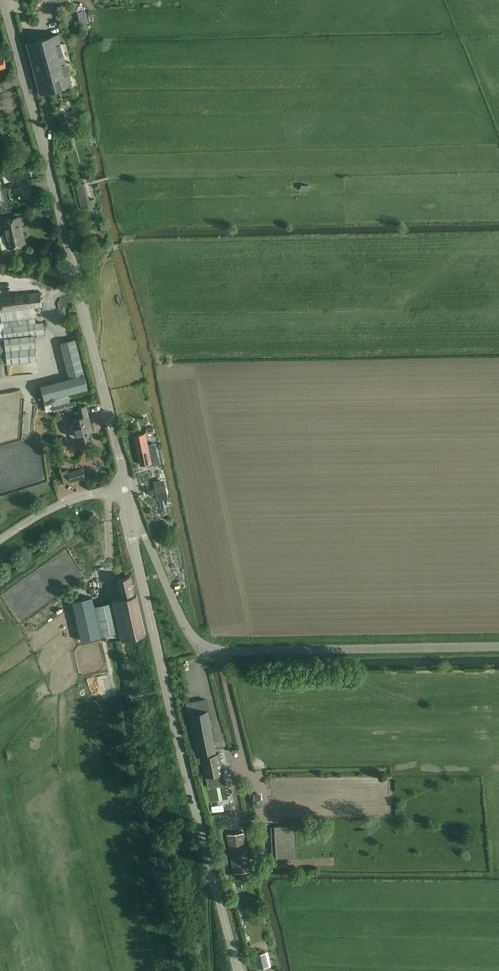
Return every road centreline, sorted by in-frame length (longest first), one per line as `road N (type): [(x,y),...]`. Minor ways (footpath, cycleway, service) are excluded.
road 1 (tertiary): [(4,0),(125,489)]
road 2 (tertiary): [(238,970),(125,489)]
road 3 (track): [(207,651),(498,648)]
road 4 (track): [(125,489),(180,614),(207,651)]
road 5 (unclassified): [(0,541),(67,502),(125,489)]

